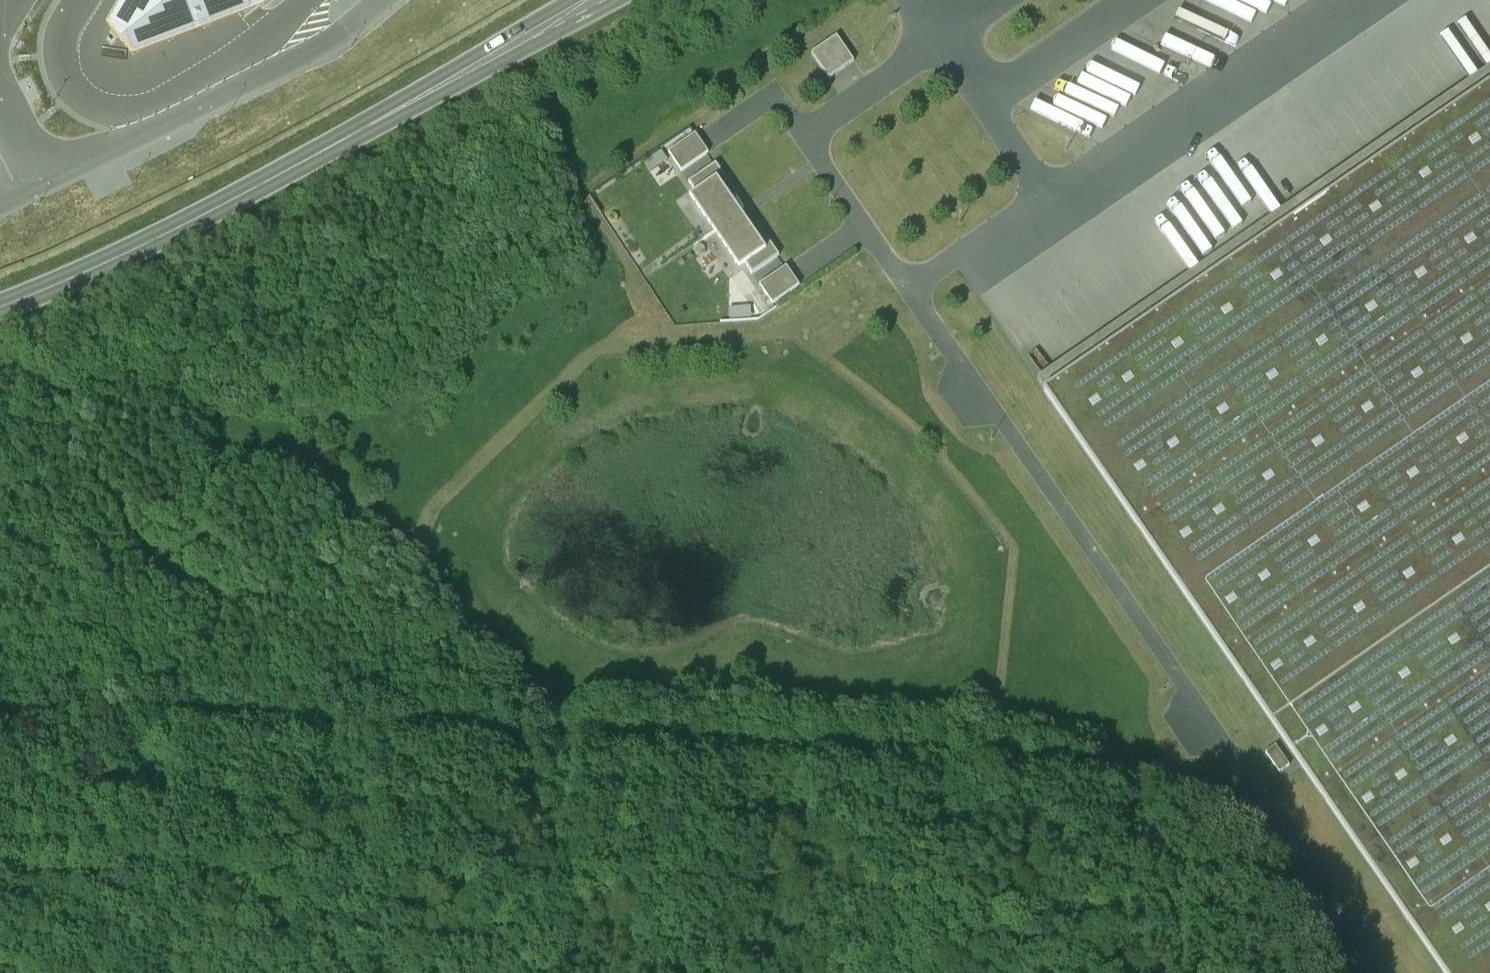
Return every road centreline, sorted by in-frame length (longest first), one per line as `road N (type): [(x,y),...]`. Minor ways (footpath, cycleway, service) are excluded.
road 1 (tertiary): [(613,0),(379,139),(145,259),(0,319)]

